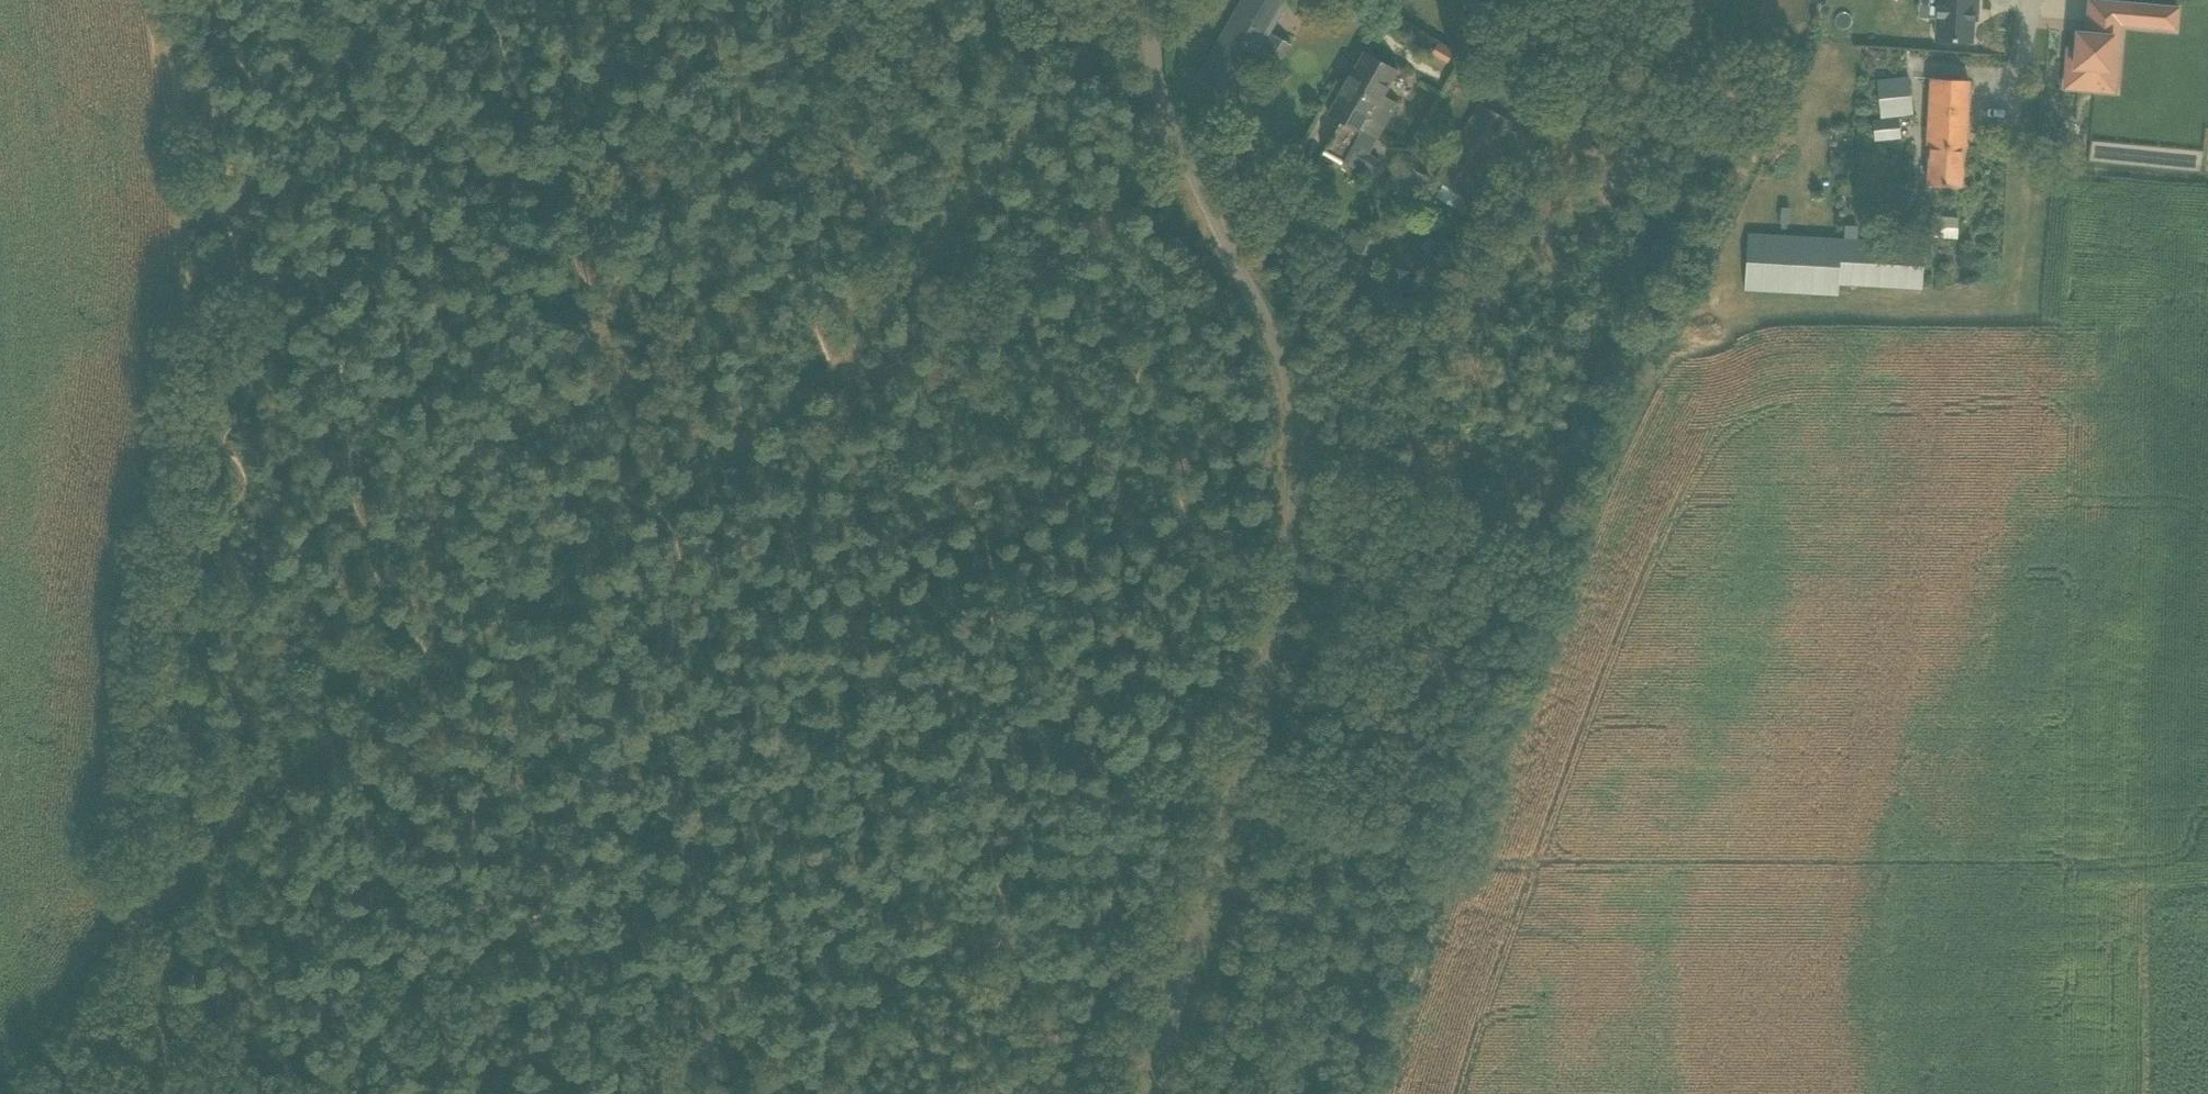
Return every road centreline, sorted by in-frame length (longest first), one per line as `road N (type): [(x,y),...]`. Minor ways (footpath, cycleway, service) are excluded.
road 1 (unclassified): [(1153,1093),(1268,673),(1287,579),(1295,453),(1277,352),(1169,138),(1153,78),(1148,0)]
road 2 (track): [(154,1000),(137,902),(113,841),(187,270)]
road 3 (track): [(843,368),(268,797)]
road 4 (track): [(843,368),(1099,30),(1118,7),(1144,0)]
road 5 (track): [(187,270),(189,188),(161,0)]
road 6 (track): [(268,797),(159,899),(140,932)]

